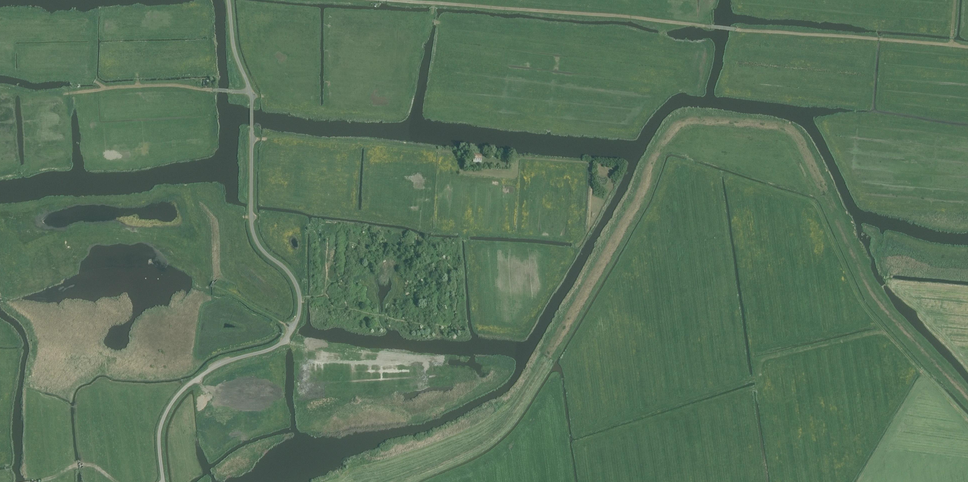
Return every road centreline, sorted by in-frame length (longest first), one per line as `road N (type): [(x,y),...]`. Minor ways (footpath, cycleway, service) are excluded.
road 1 (track): [(967,46),(387,0)]
road 2 (track): [(163,481),(159,434),(171,405),(223,362),(277,345),(299,315),(294,278),(264,253),(253,231),(253,98),(233,46),(229,0)]

